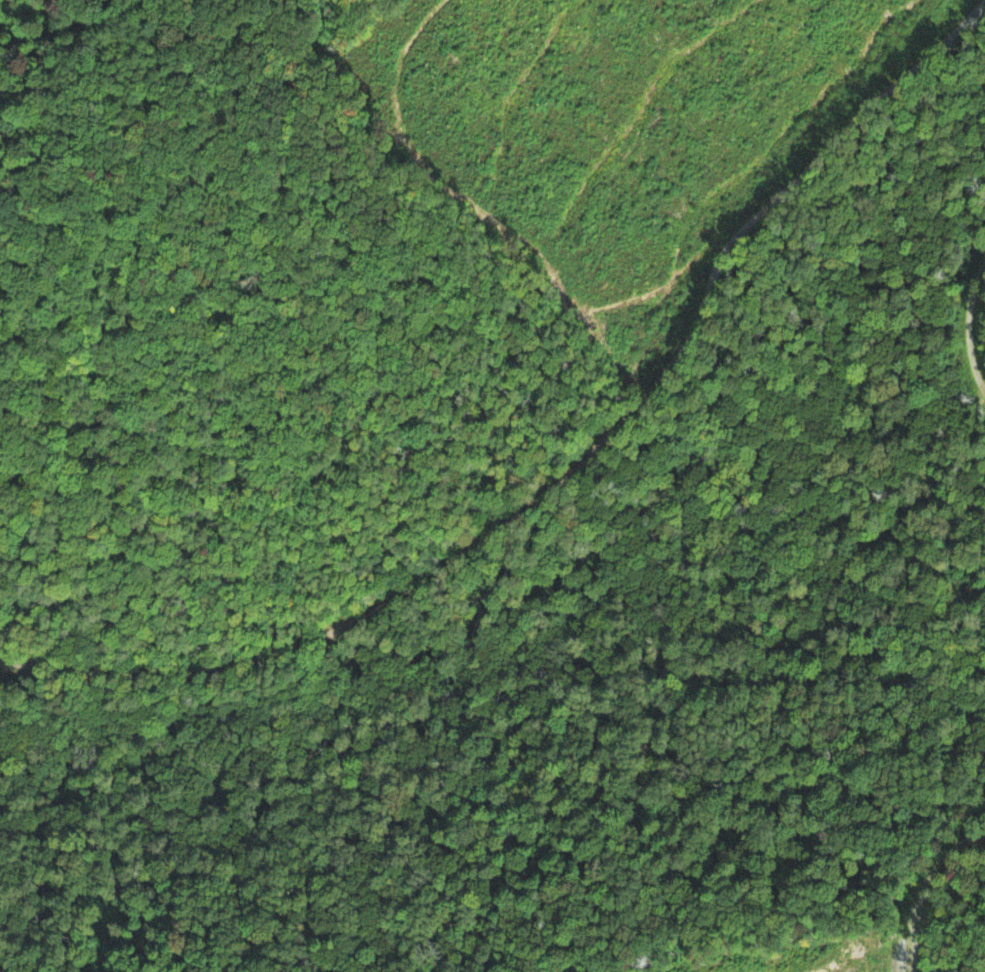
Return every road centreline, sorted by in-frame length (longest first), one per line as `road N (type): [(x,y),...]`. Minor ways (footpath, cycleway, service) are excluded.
road 1 (track): [(0,660),(135,671),(214,668),(342,632),(378,609),(561,481),(692,330),(738,231),(984,0)]
road 2 (track): [(917,971),(961,874),(984,867)]

